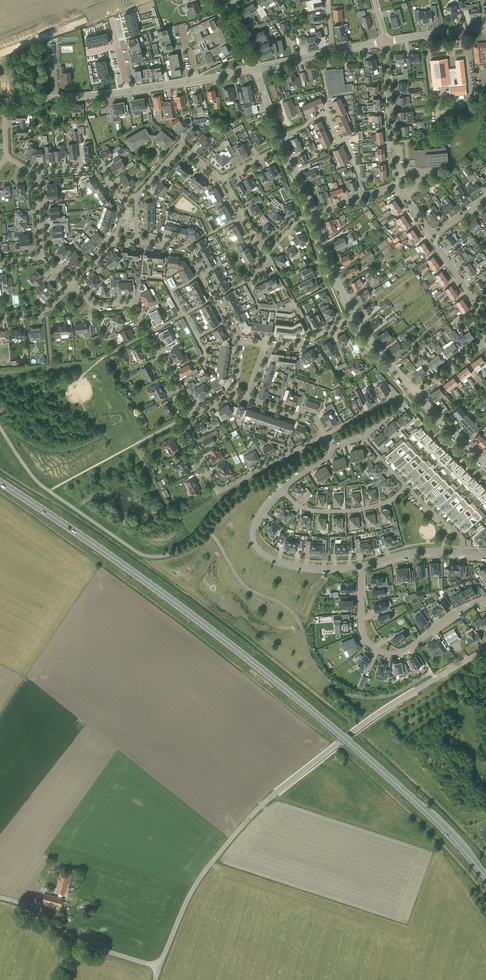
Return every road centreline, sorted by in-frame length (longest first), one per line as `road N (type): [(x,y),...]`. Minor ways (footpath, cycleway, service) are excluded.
road 1 (primary): [(0,482),(285,688),(416,802),(485,878)]
road 2 (unclassified): [(160,967),(194,888),(259,807),(416,690)]
road 3 (residential): [(485,600),(405,651),(383,652),(363,631),(362,566)]
road 4 (residential): [(191,414),(181,424),(218,490),(324,436)]
road 5 (residential): [(191,414),(131,304),(95,307),(72,285)]
road 6 (unclassified): [(0,898),(35,909),(86,945),(160,967)]
road 7 (residential): [(362,566),(311,567),(260,551),(255,525),(282,490)]
road 8 (residential): [(242,342),(188,248),(137,242)]
road 9 (residential): [(396,186),(382,41)]
road 10 (residential): [(280,137),(328,115),(365,195)]
road 11 (residential): [(407,488),(380,505),(344,511),(303,508),(282,490)]
road 12 (tertiary): [(129,92),(4,101)]

